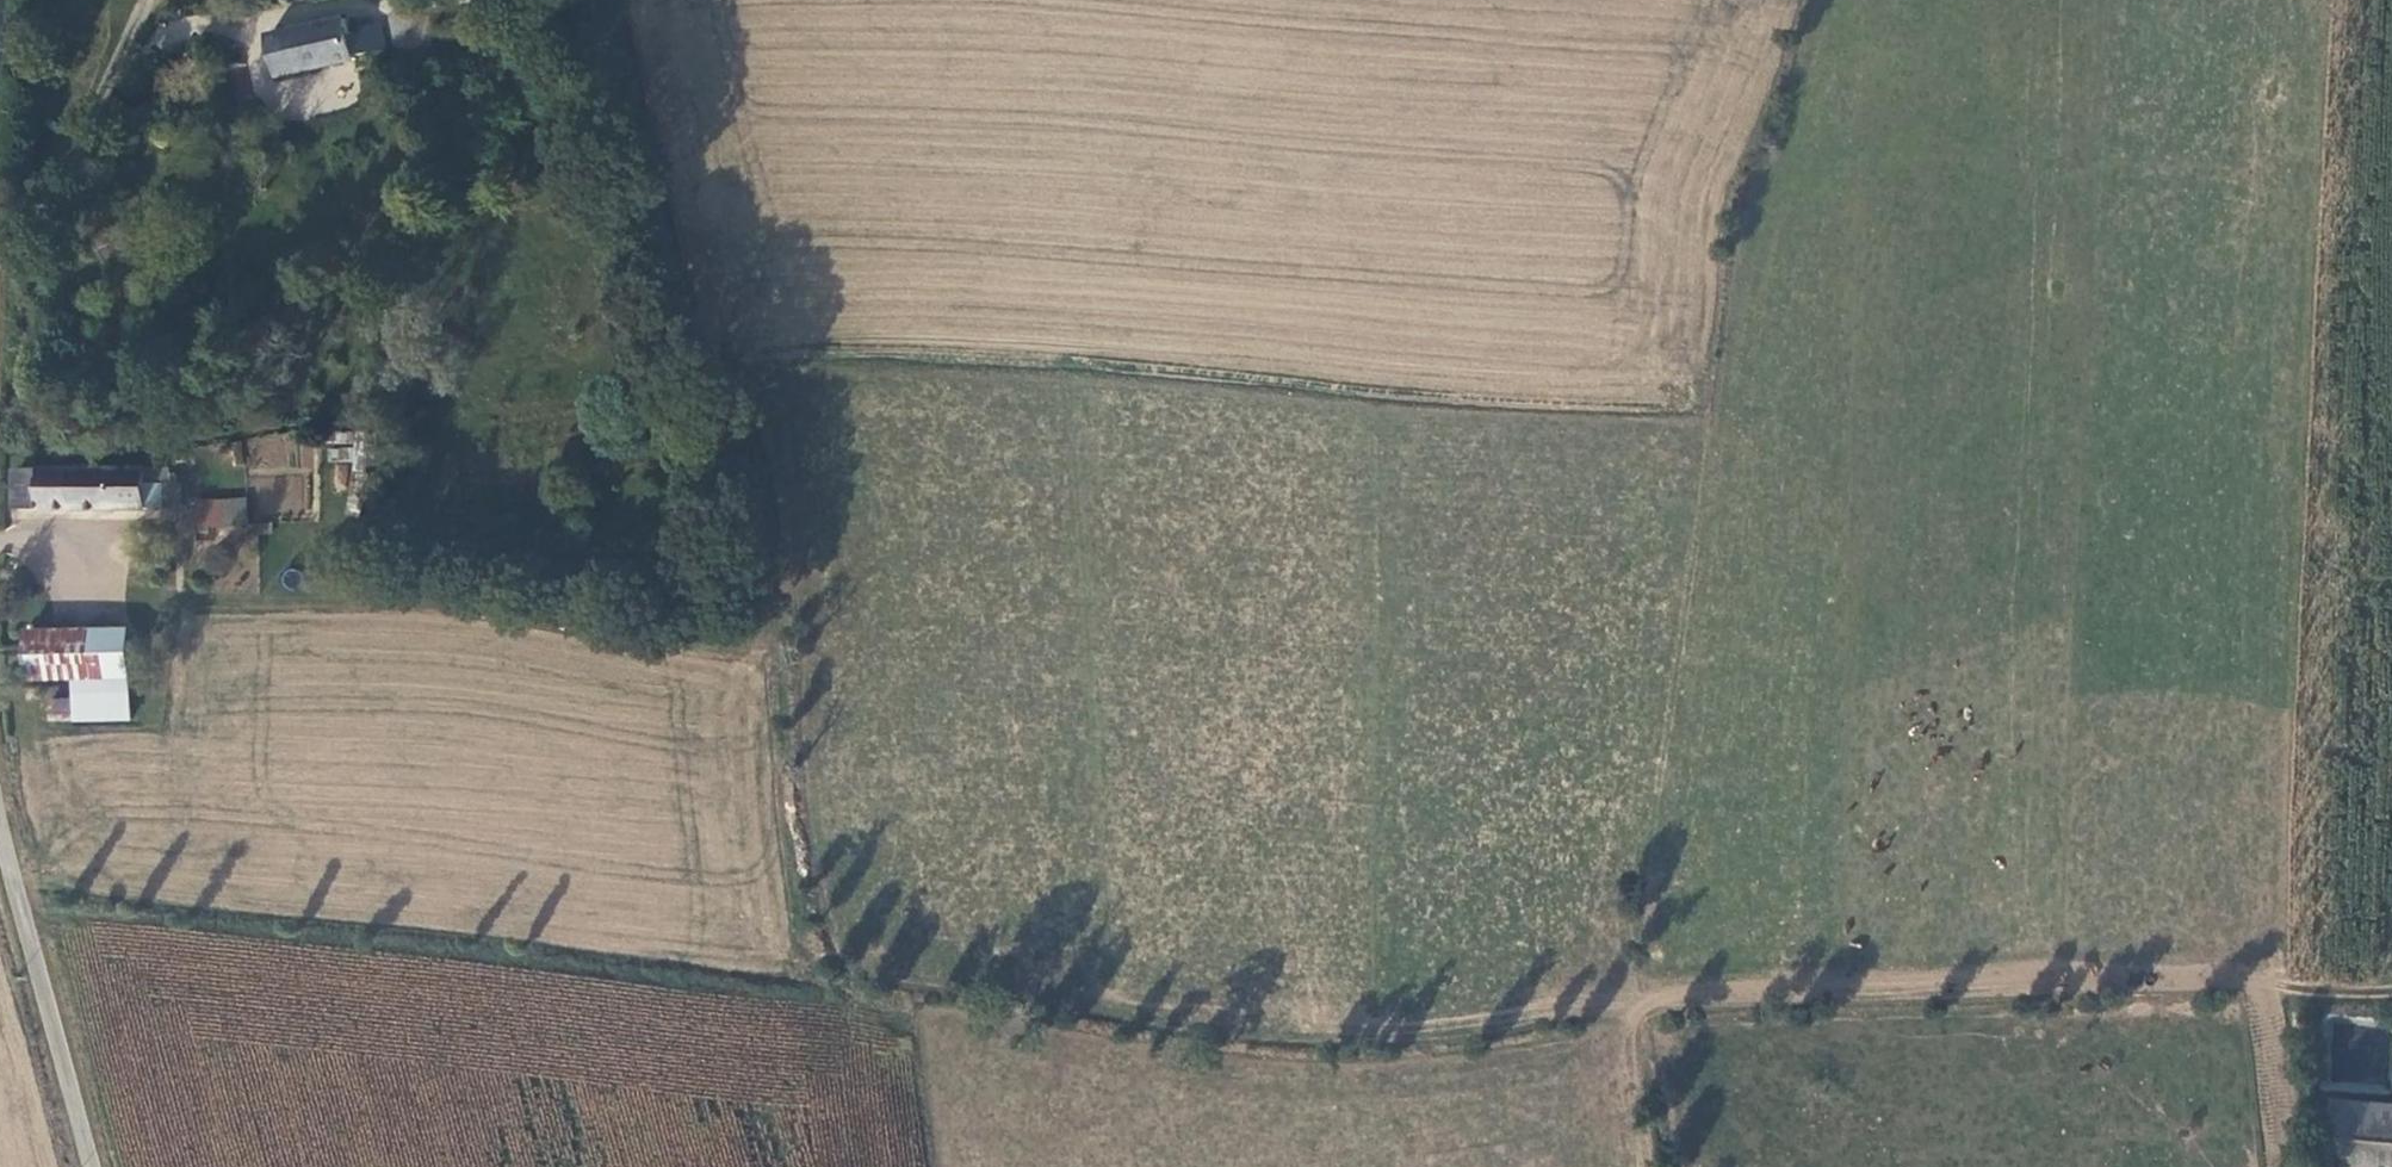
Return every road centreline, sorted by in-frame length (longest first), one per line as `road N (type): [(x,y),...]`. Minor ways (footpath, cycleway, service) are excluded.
road 1 (unclassified): [(98,1166),(0,791)]

